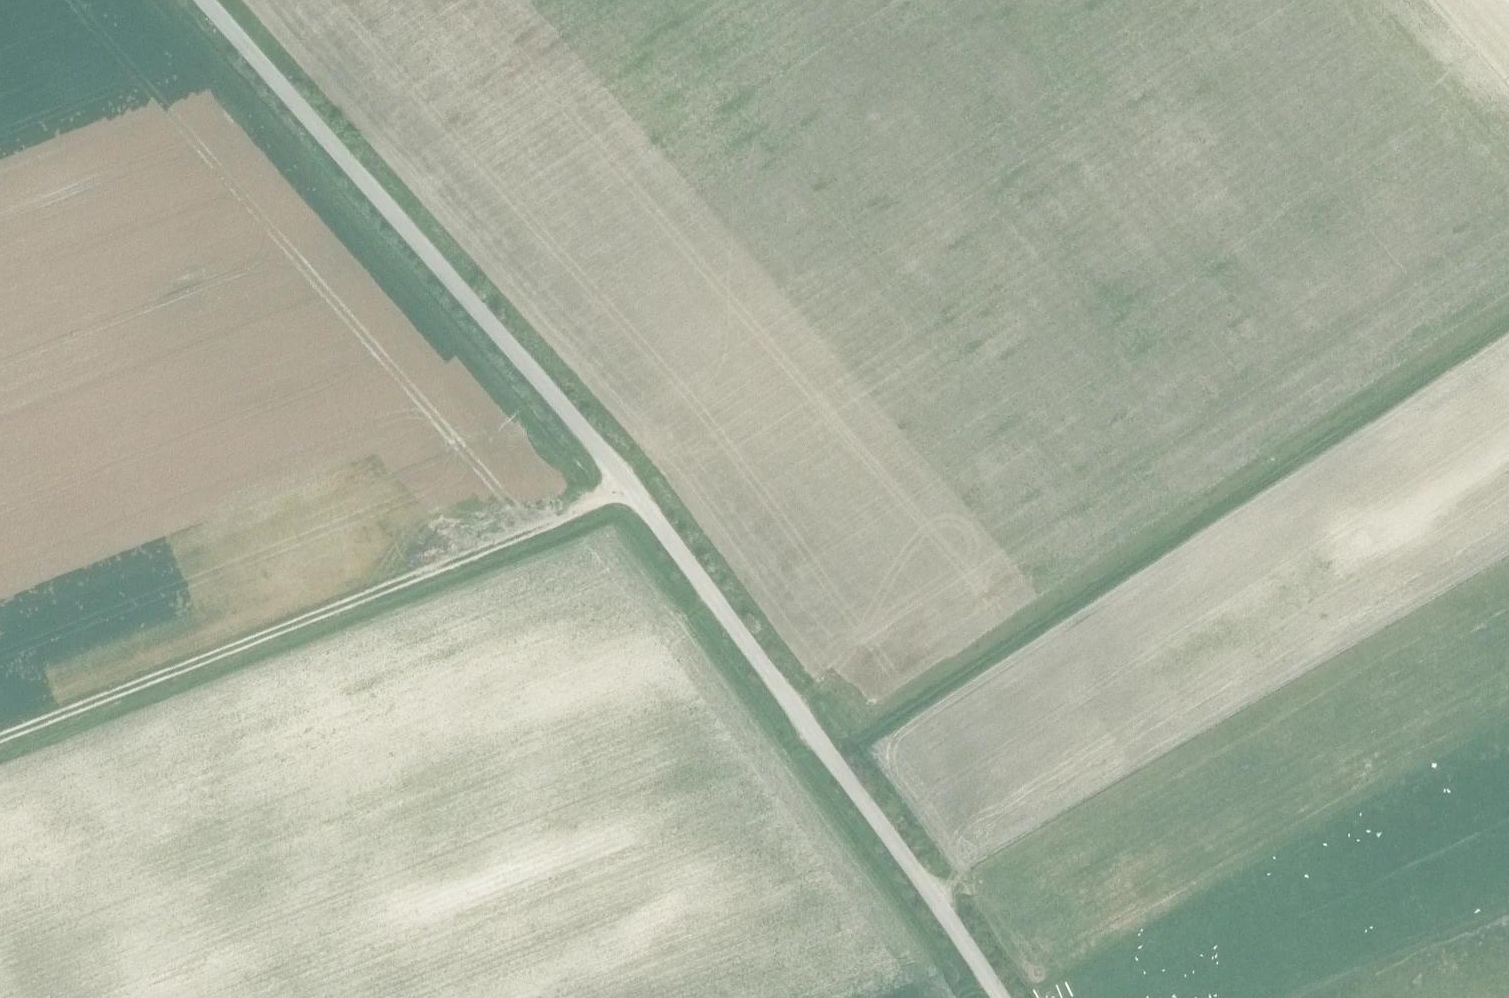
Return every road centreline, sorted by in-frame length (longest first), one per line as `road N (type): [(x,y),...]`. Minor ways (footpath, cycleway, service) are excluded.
road 1 (unclassified): [(993,997),(848,795),(792,735),(612,477),(209,0)]

